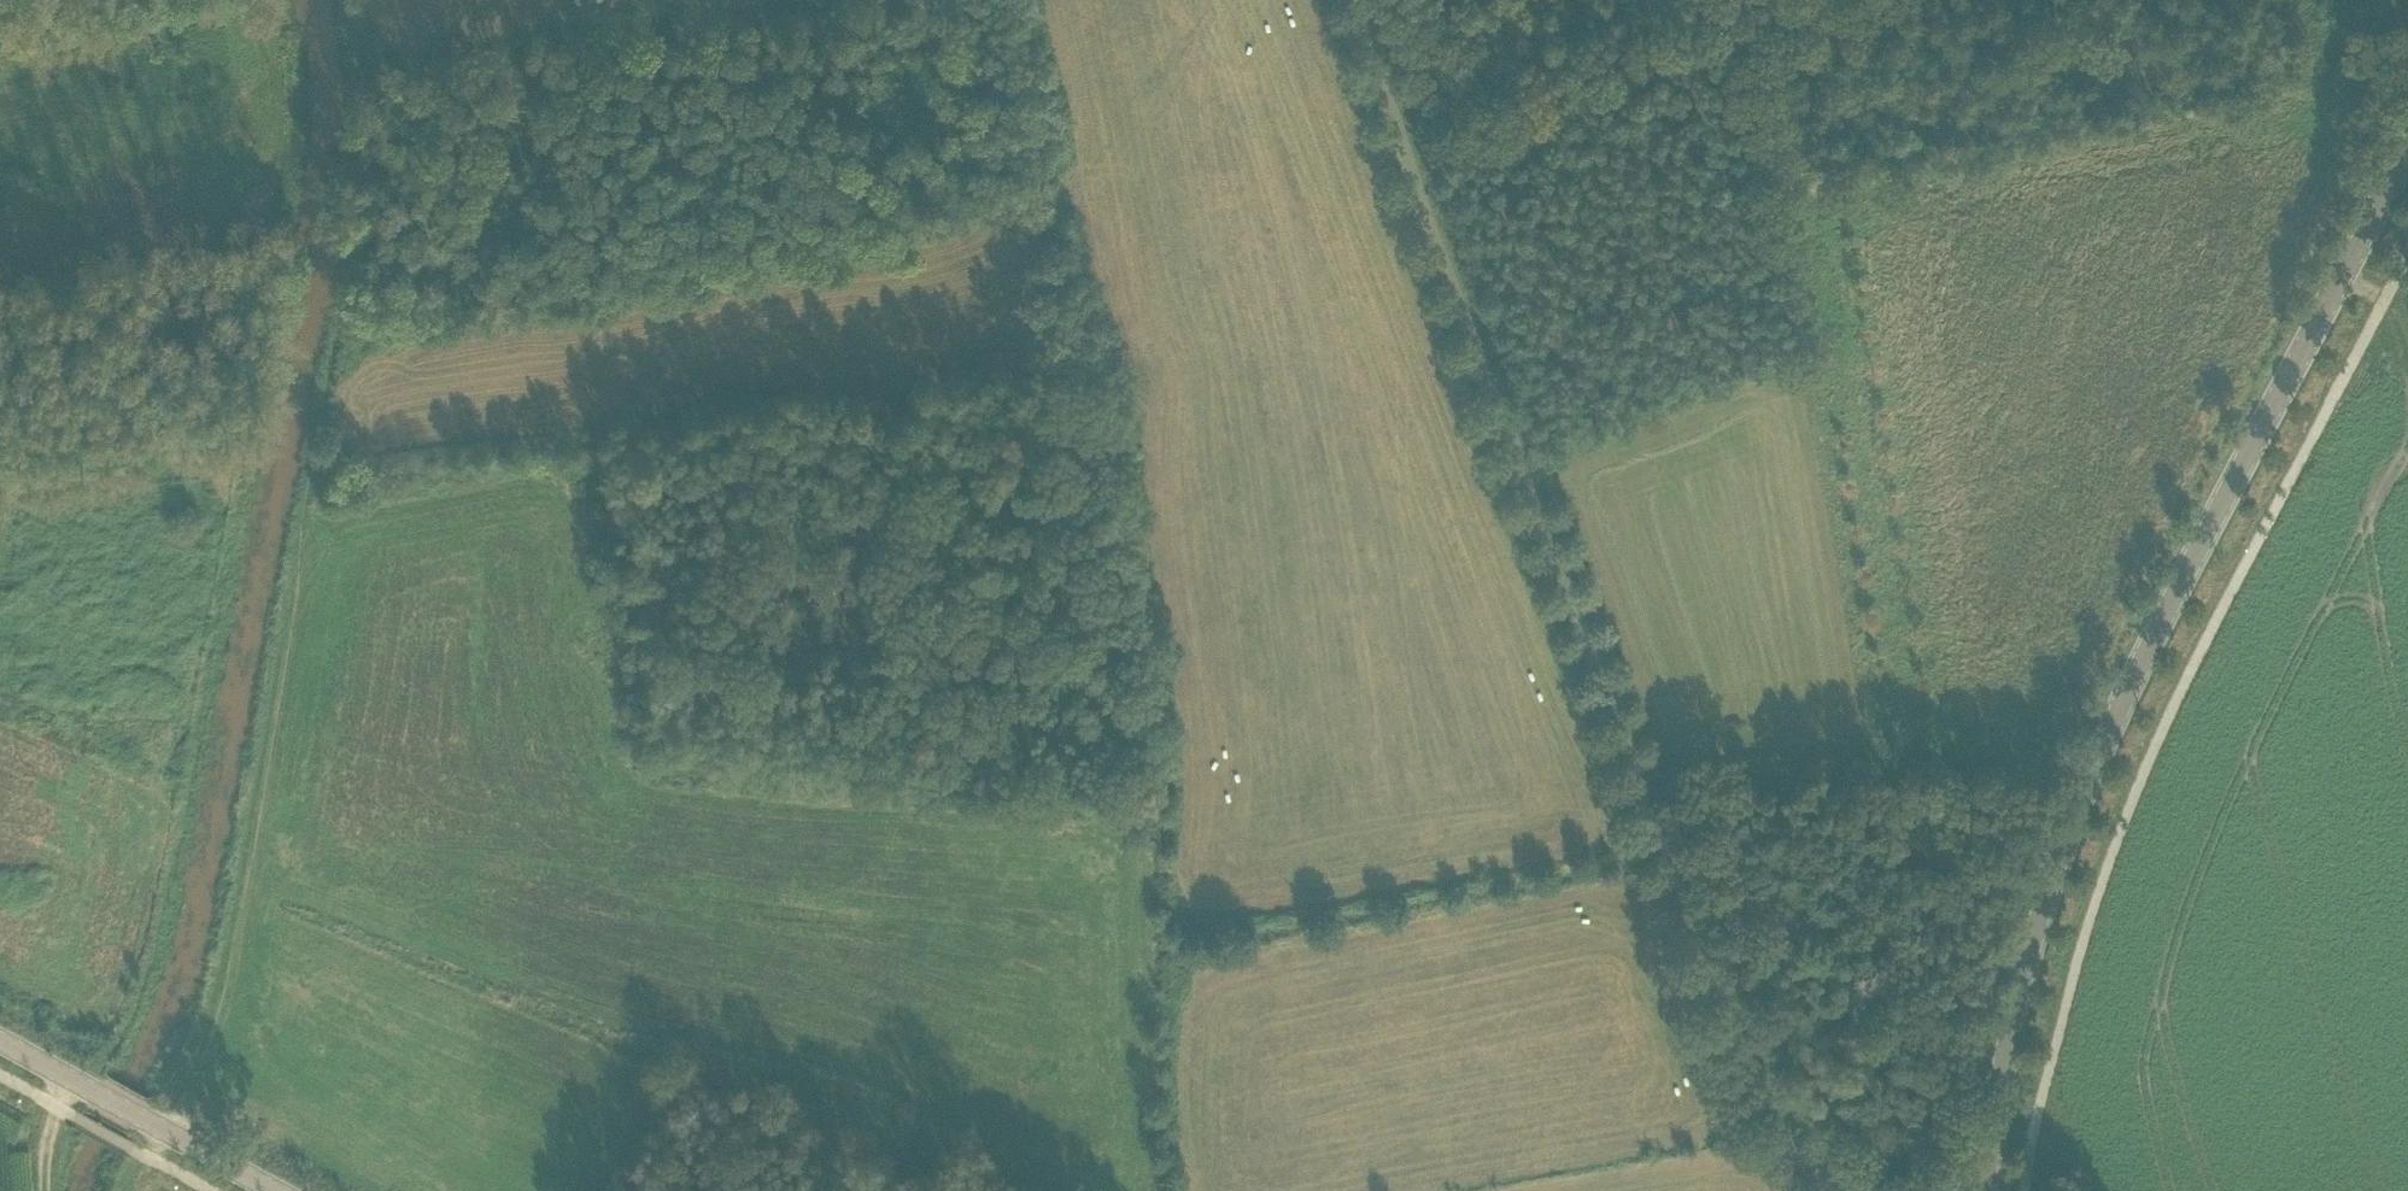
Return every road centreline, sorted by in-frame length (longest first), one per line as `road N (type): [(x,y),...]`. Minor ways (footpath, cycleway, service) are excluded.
road 1 (unclassified): [(1830,1190),(1804,1173),(1770,1108),(1560,577),(1365,0)]
road 2 (tertiary): [(1986,1190),(1996,1113),(2060,866),(2178,588),(2407,147)]
road 3 (tertiary): [(254,1190),(0,1039)]

